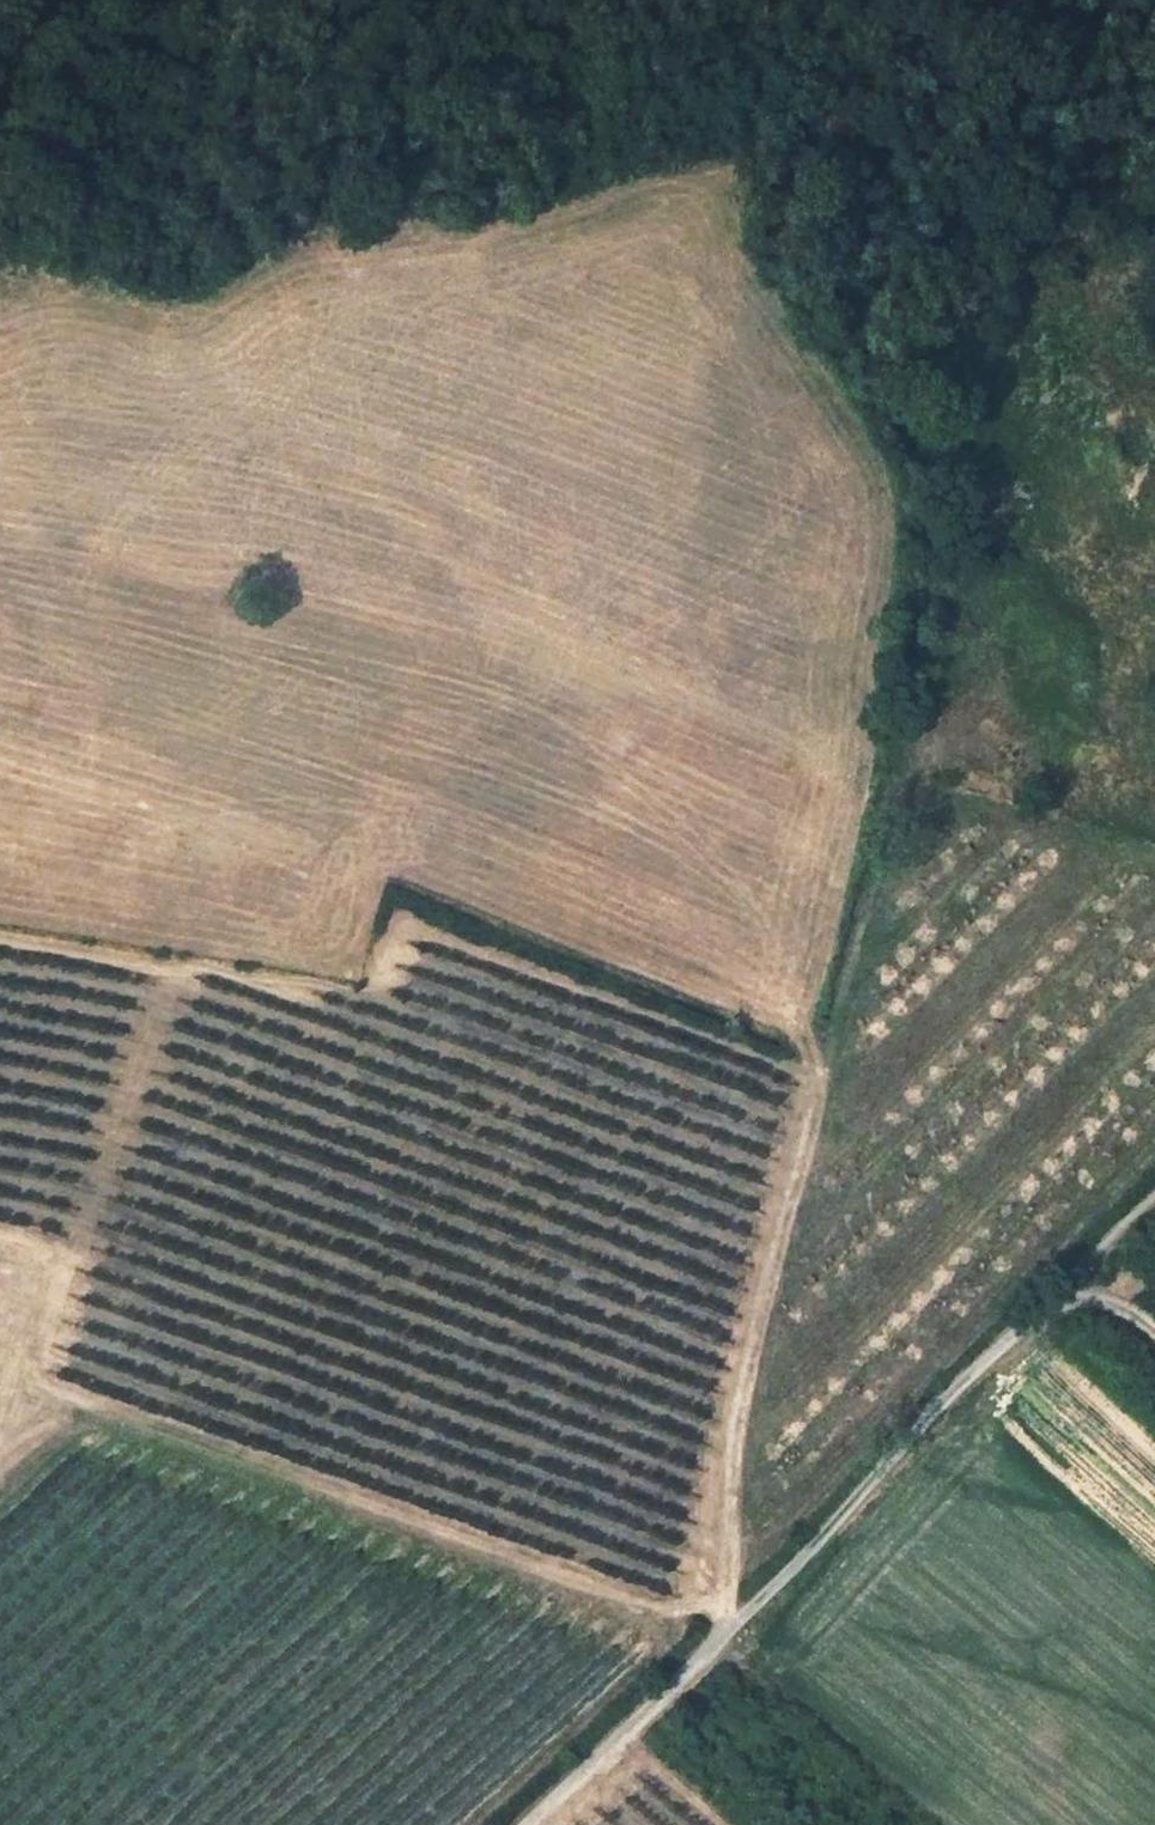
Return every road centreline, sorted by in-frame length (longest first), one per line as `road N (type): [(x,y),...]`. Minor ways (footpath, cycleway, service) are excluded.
road 1 (unclassified): [(1047,1304),(962,1383),(721,1644),(527,1824)]
road 2 (track): [(1154,1194),(1047,1304)]

